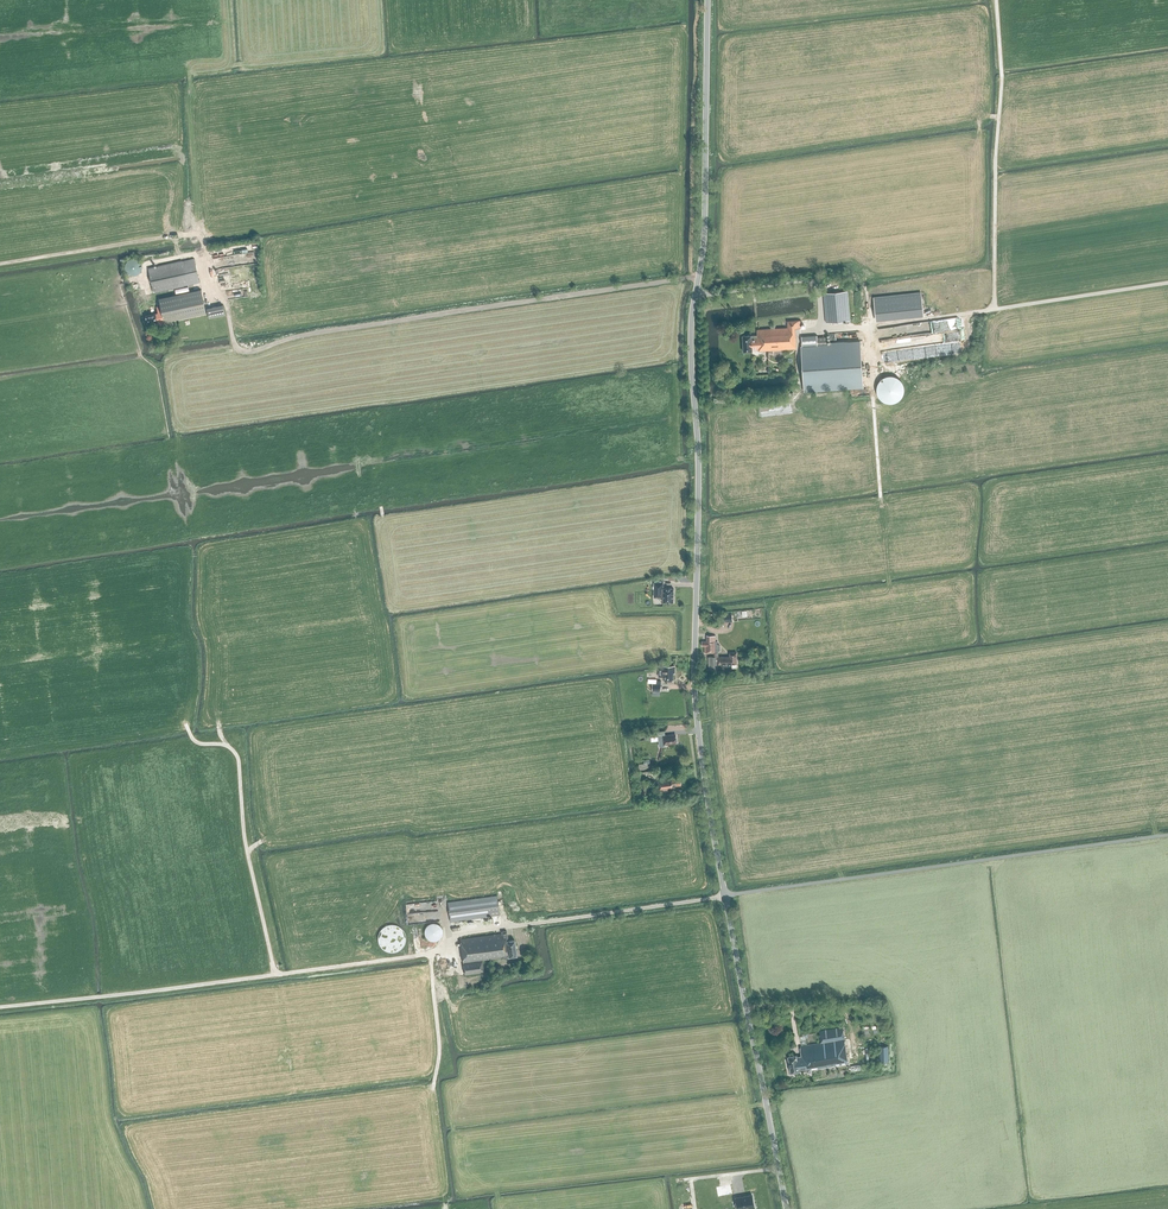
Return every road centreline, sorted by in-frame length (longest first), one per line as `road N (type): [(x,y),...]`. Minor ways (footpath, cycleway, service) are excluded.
road 1 (unclassified): [(725,896),(695,712),(693,346),(705,214),(709,0)]
road 2 (track): [(230,349),(698,276)]
road 3 (unclassified): [(725,896),(1167,834)]
road 4 (unclassified): [(786,1208),(725,896)]

